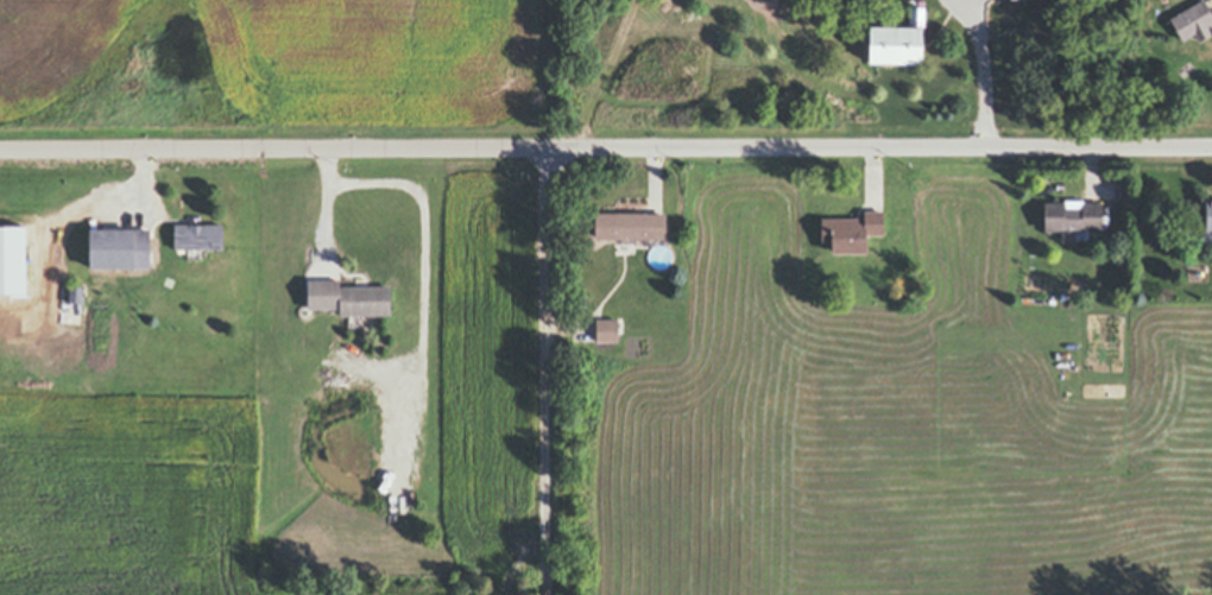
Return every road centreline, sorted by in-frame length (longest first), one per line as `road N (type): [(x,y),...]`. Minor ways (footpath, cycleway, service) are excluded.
road 1 (residential): [(554,150),(1211,146)]
road 2 (residential): [(0,153),(554,150)]

